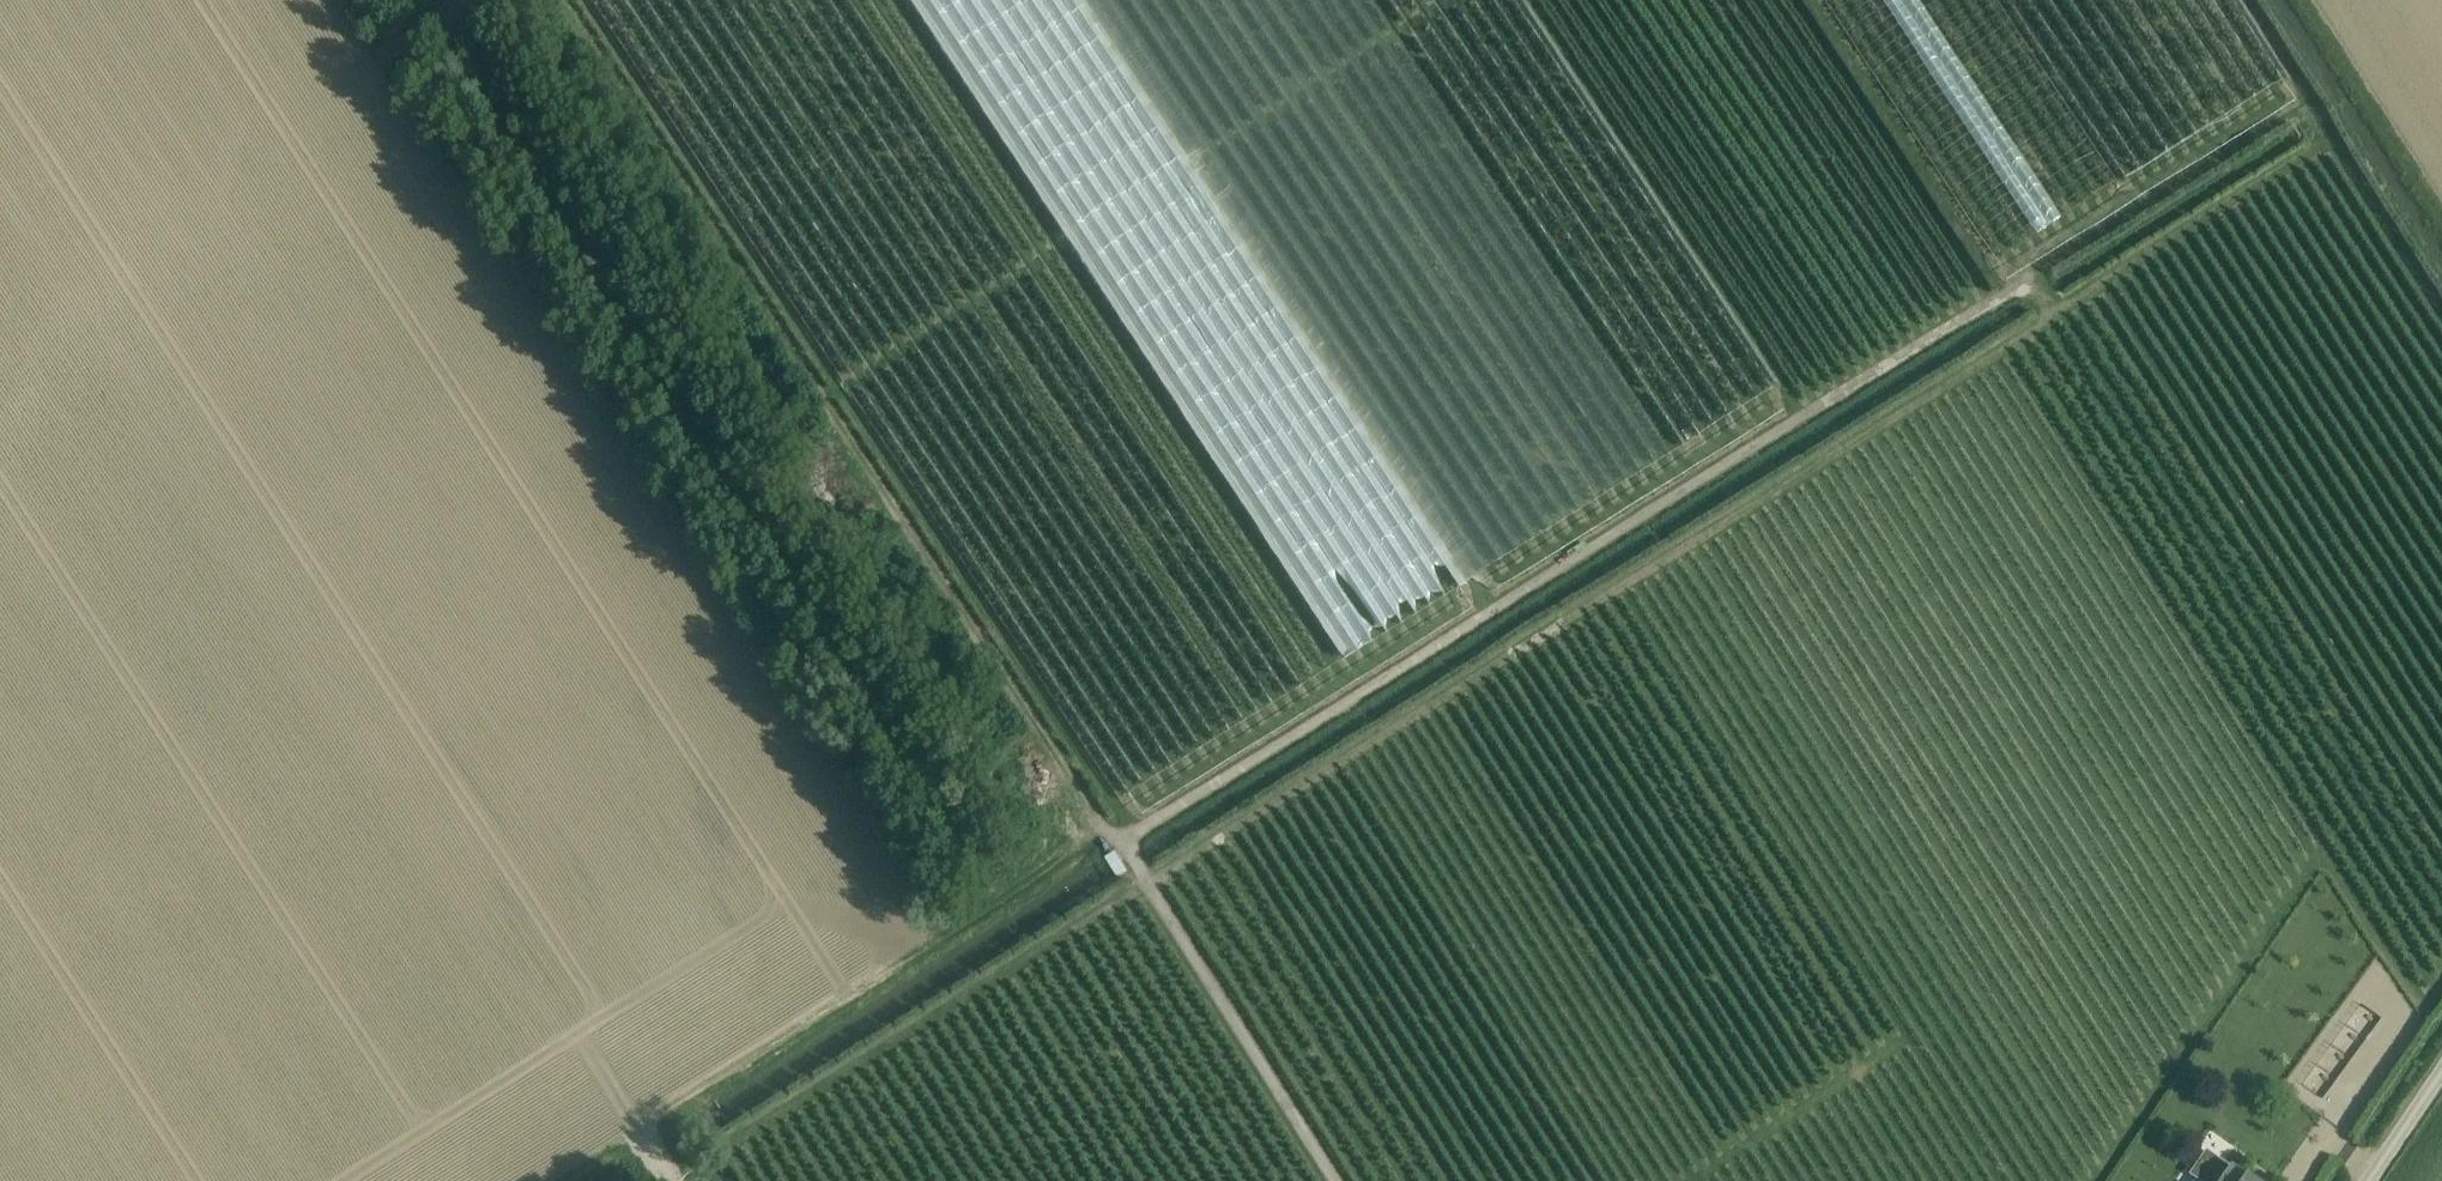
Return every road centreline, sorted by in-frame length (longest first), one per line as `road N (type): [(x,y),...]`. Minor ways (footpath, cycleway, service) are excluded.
road 1 (track): [(665,1180),(635,1127),(1108,835),(1149,826),(2021,283)]
road 2 (unclassified): [(2371,1180),(2441,1073)]

